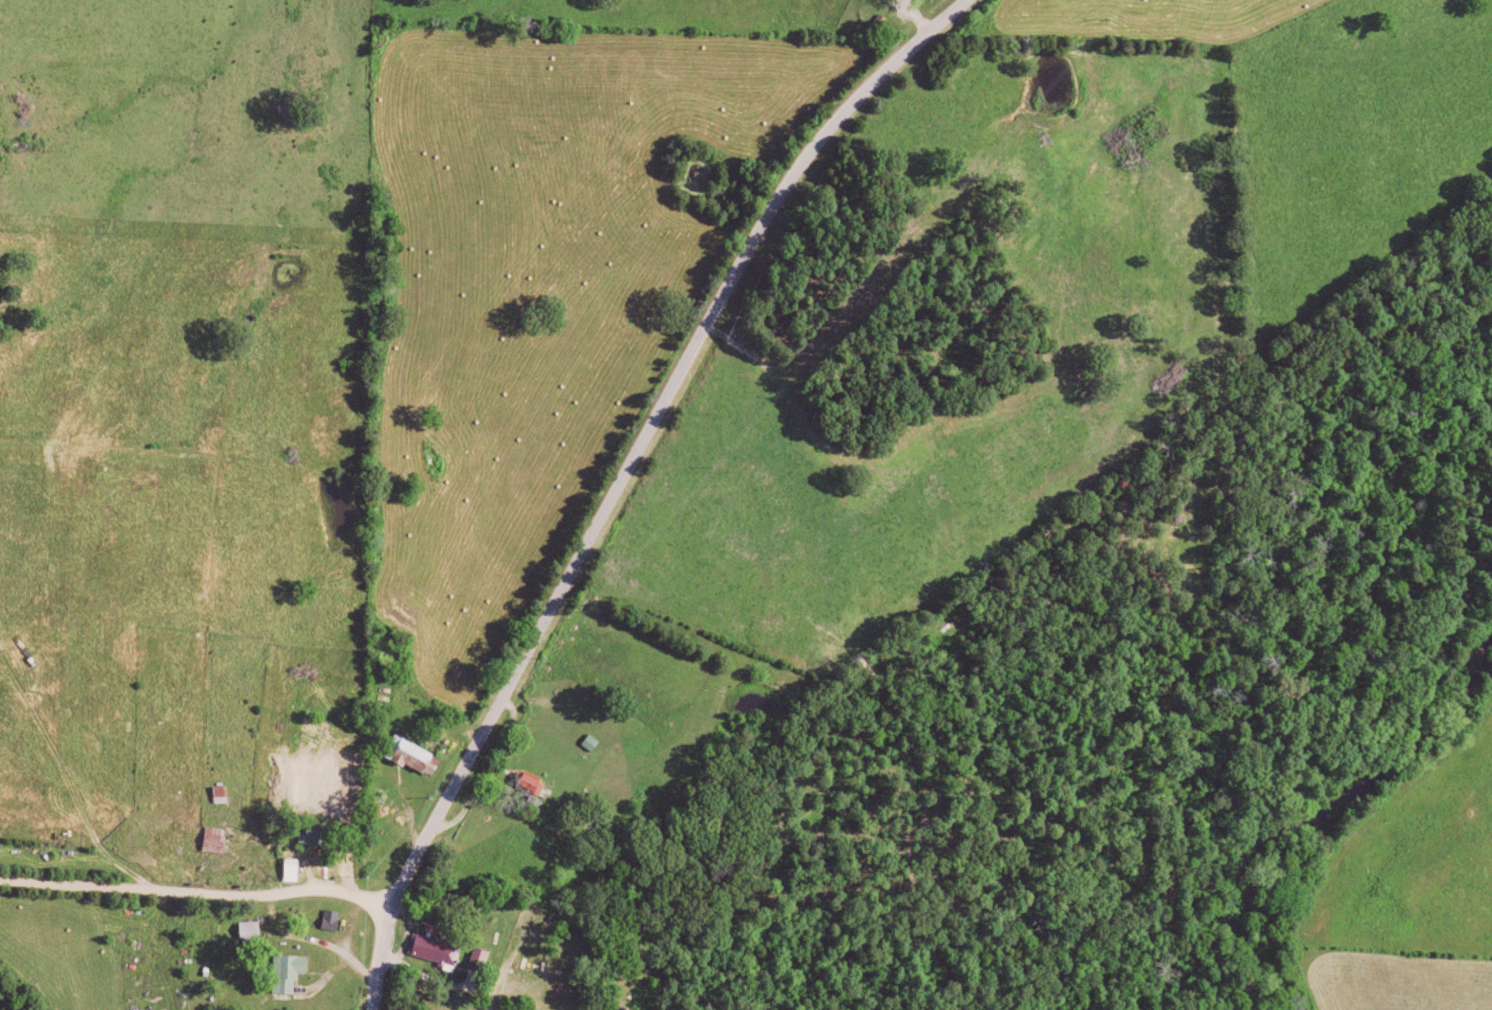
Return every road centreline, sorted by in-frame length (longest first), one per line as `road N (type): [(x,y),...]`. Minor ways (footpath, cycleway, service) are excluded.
road 1 (residential): [(375,1009),(395,887),(800,163),(850,101),(962,0)]
road 2 (residential): [(387,904),(293,887),(239,897),(0,878)]
road 3 (residential): [(234,814),(239,846),(266,872),(269,923),(280,936),(335,942),(377,993)]

